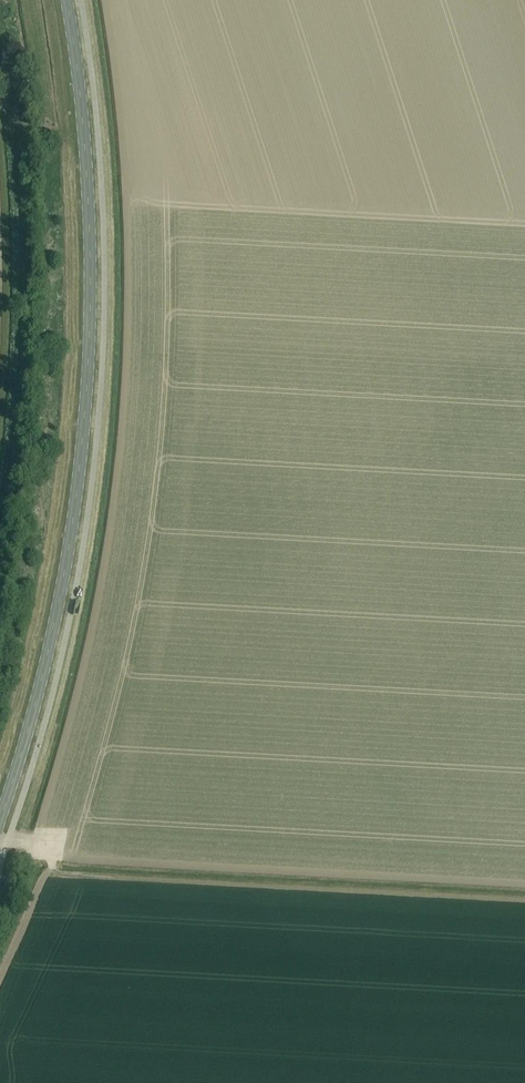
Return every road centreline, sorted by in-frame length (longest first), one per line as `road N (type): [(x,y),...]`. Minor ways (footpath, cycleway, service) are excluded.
road 1 (tertiary): [(0,809),(27,730),(79,488),(88,182),(66,0)]

